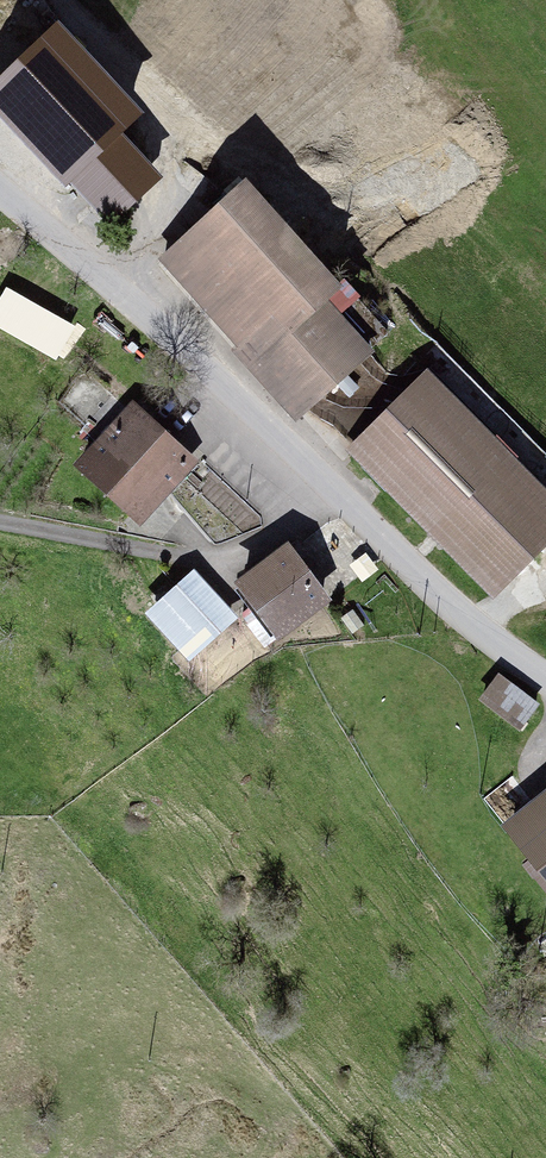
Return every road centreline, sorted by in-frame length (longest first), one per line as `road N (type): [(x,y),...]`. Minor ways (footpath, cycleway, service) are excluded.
road 1 (unclassified): [(0,197),(437,587),(545,674)]
road 2 (track): [(0,522),(163,553),(275,533),(332,492)]

